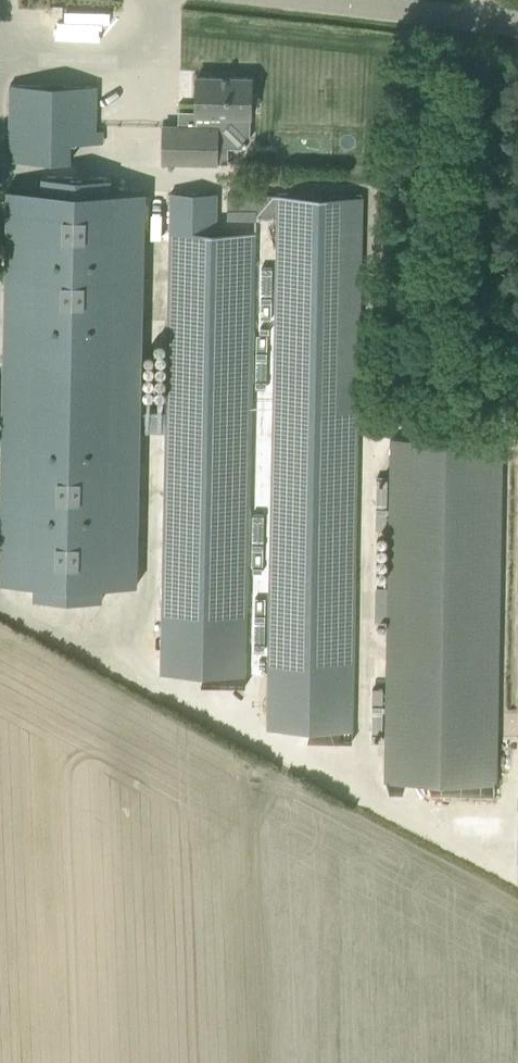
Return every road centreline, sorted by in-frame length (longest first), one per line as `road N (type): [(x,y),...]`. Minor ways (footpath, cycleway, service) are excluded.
road 1 (tertiary): [(517,28),(286,0)]

